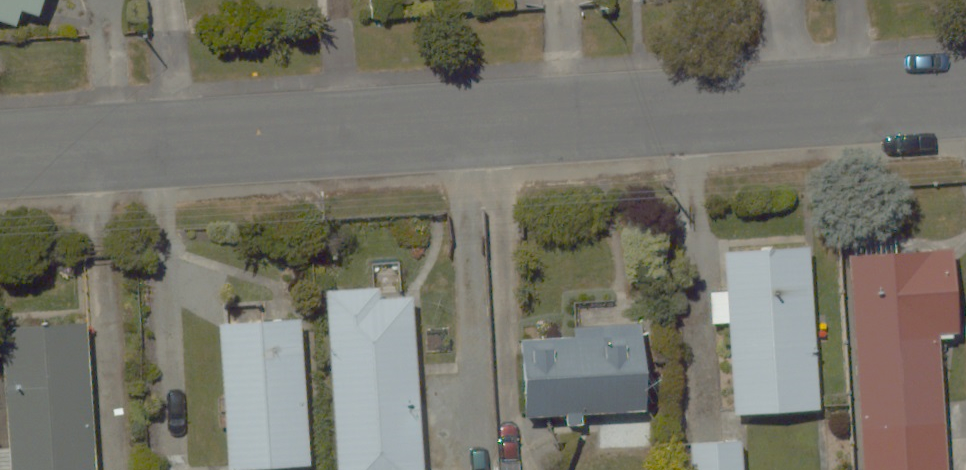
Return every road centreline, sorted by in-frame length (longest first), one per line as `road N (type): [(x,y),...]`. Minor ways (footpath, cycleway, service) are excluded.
road 1 (residential): [(0,154),(965,88)]

